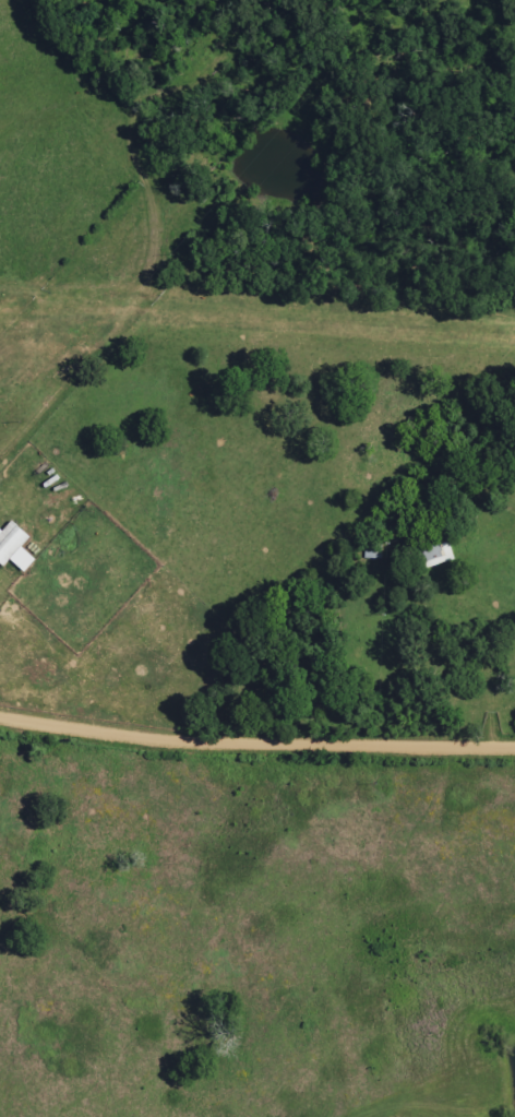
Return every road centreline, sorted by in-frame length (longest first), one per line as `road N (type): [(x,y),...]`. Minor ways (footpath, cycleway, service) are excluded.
road 1 (residential): [(0,715),(165,741),(514,750)]

